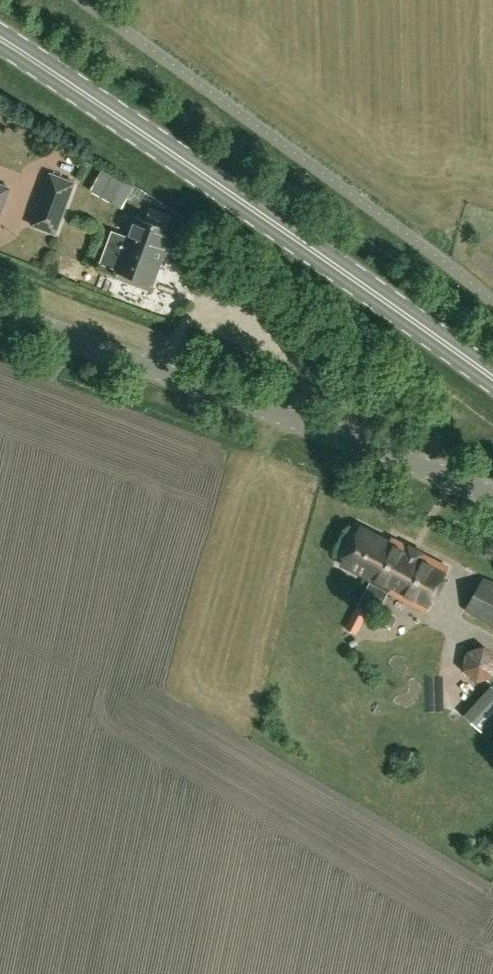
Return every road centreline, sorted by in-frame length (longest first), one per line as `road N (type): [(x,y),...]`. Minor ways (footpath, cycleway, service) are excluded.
road 1 (primary): [(492,379),(0,37)]
road 2 (unclassified): [(492,522),(0,327)]
road 3 (unclassified): [(492,298),(83,0)]

